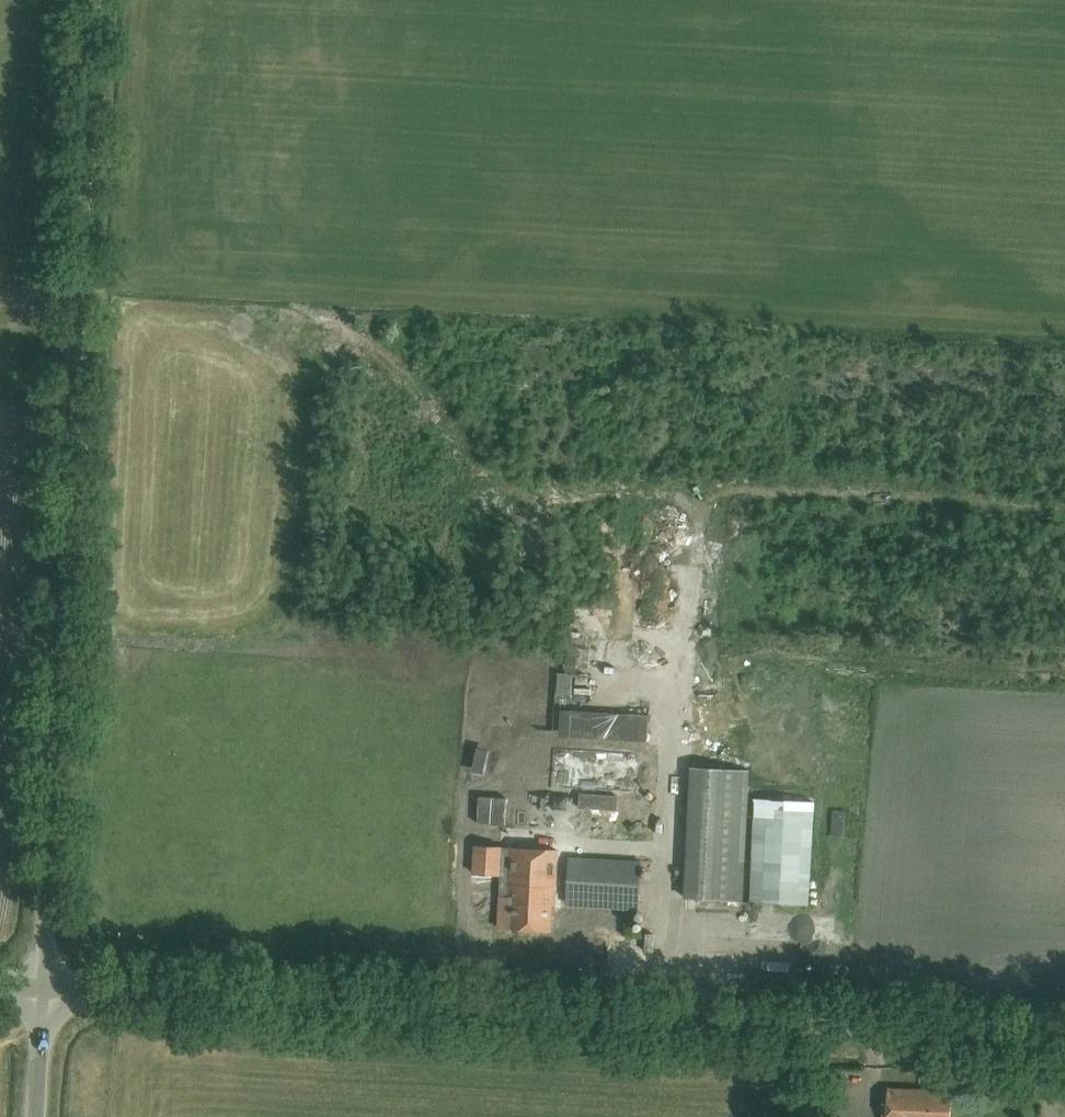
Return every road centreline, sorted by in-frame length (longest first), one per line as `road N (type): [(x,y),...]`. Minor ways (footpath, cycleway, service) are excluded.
road 1 (unclassified): [(1064,1040),(43,987)]
road 2 (unclassified): [(43,987),(93,0)]
road 3 (track): [(1064,336),(77,302)]
road 4 (track): [(356,312),(402,382),(503,489),(567,504),(749,493),(1064,509)]
road 5 (track): [(694,496),(680,748)]
road 6 (unclassified): [(36,1116),(43,987)]

